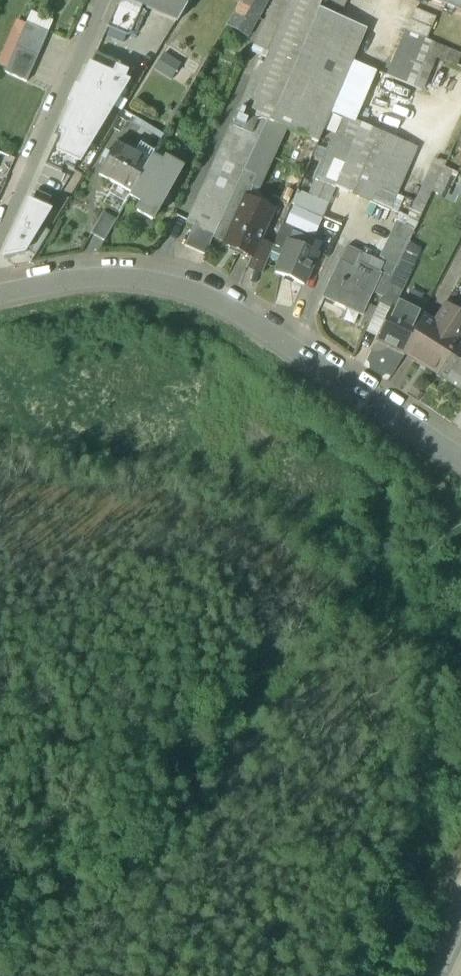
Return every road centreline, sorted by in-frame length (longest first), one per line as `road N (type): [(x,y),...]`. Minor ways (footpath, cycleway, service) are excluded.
road 1 (residential): [(0,299),(97,282),(192,290),(460,457)]
road 2 (residential): [(100,0),(0,226)]

